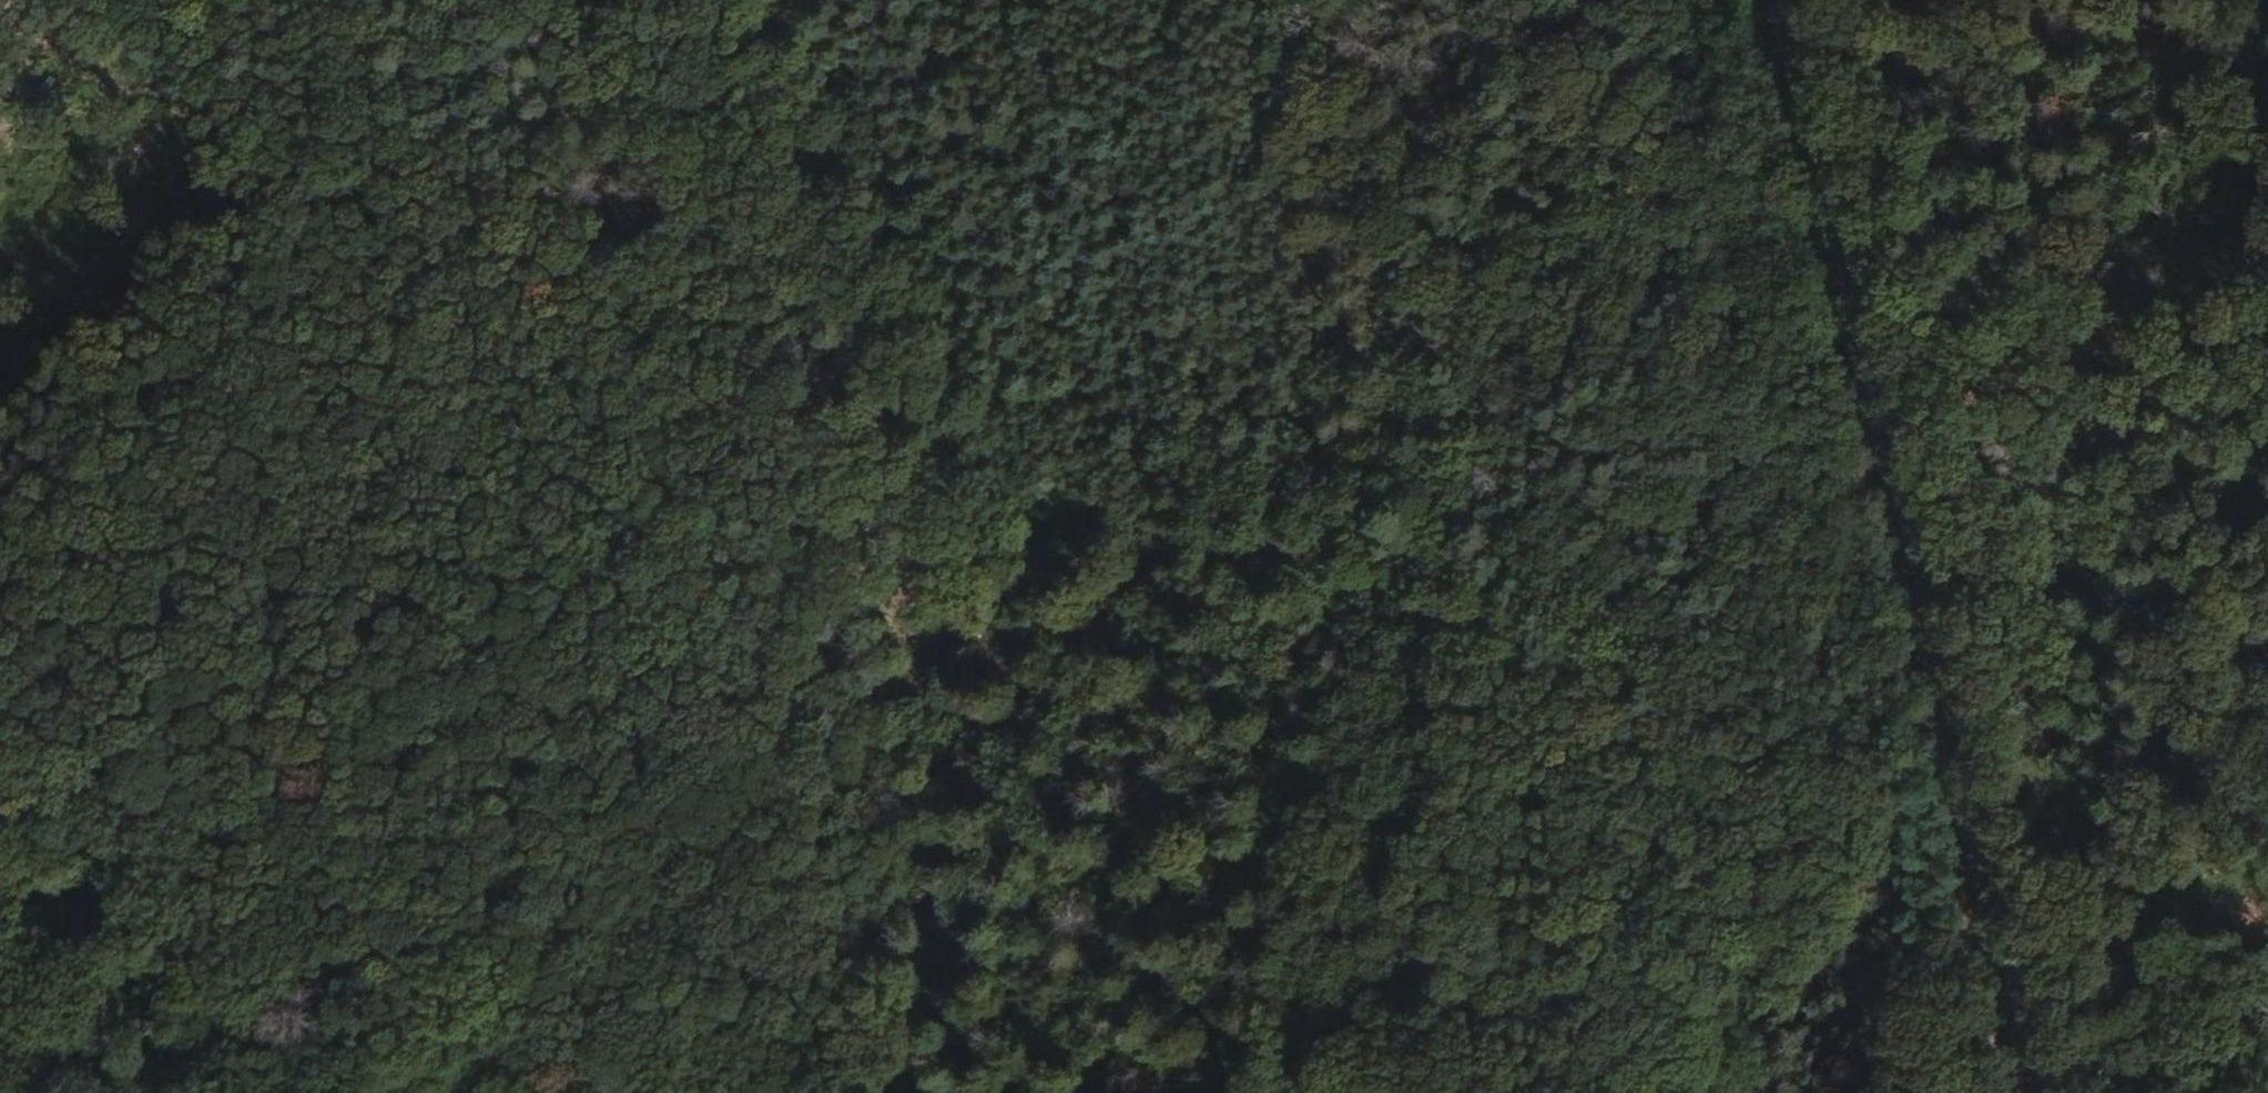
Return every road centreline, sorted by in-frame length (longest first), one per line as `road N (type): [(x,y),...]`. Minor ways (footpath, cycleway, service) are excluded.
road 1 (track): [(0,287),(105,229),(133,103),(609,253),(1219,614),(1976,860)]
road 2 (primary): [(2030,1092),(1775,0)]
road 3 (track): [(140,1092),(0,1028)]

